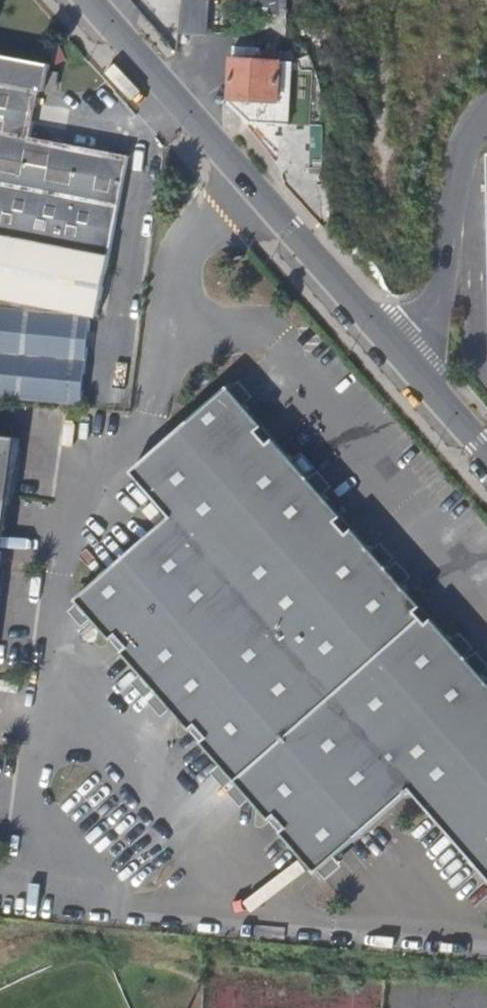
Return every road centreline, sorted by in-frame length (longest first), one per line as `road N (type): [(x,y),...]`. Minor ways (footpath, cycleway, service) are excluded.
road 1 (tertiary): [(396,349),(92,0)]
road 2 (unclassified): [(396,349),(434,312),(463,173),(486,124)]
road 3 (tertiary): [(486,453),(396,349)]

